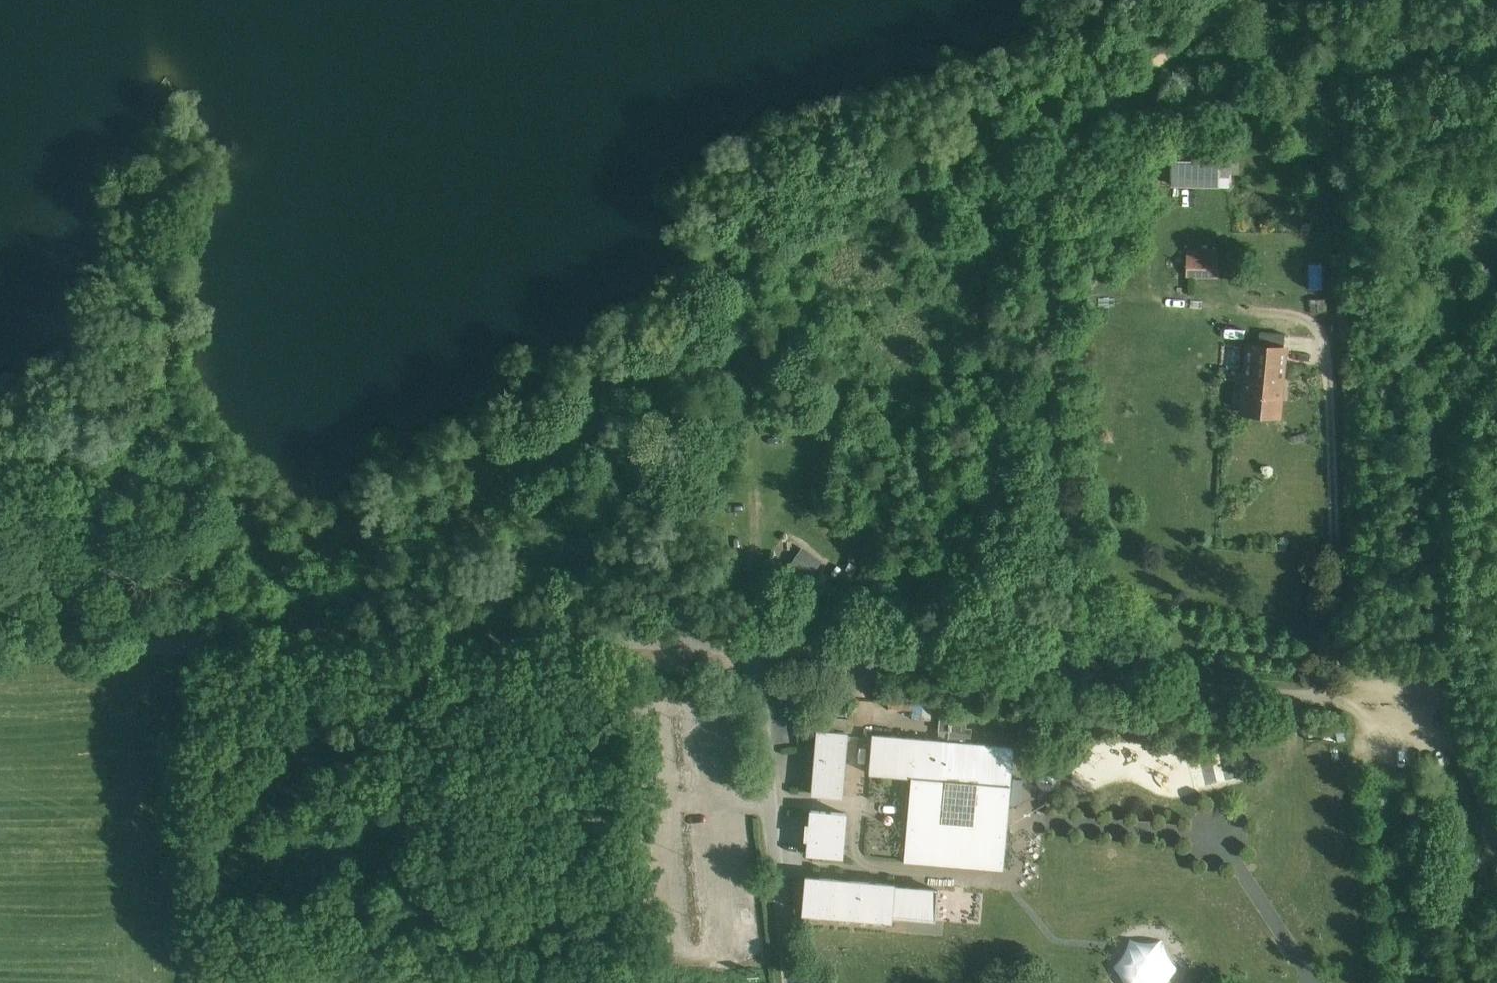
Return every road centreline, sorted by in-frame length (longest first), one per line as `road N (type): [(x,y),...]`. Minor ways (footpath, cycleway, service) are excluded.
road 1 (unclassified): [(756,647),(0,647)]
road 2 (unclassified): [(1060,673),(1362,700),(1448,733),(1496,849)]
road 3 (unclassified): [(756,647),(792,982)]
road 4 (unclassified): [(1060,673),(756,647)]

